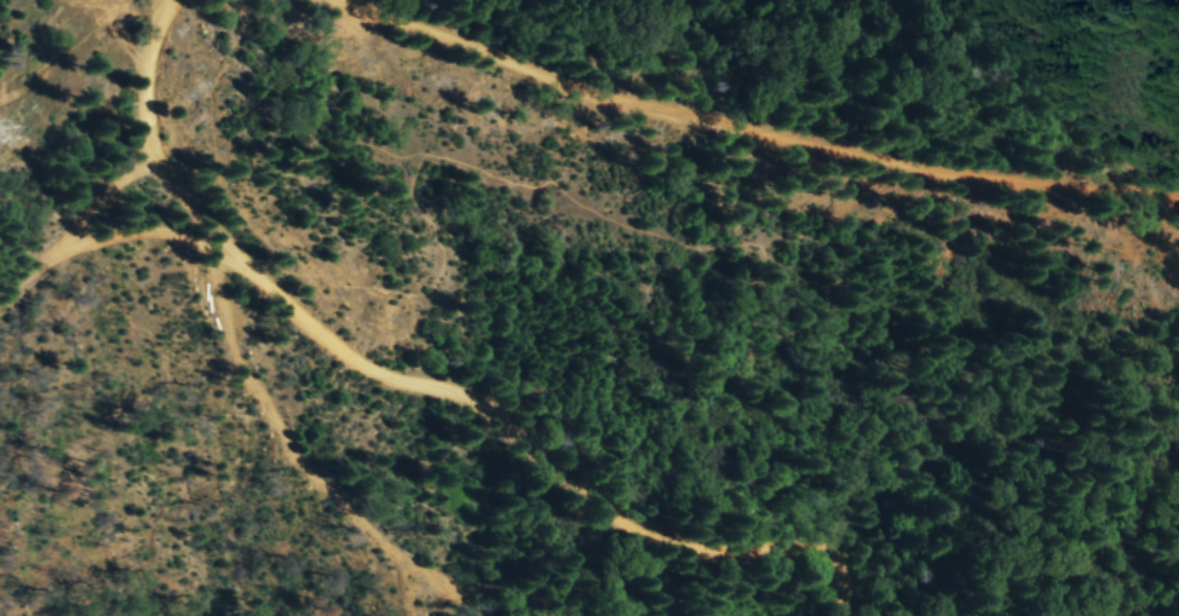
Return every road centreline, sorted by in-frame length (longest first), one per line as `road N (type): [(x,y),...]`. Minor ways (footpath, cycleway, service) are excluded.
road 1 (residential): [(0,284),(69,254),(236,261),(850,589),(852,615)]
road 2 (residential): [(1178,189),(730,113),(403,0)]
road 3 (residential): [(213,0),(155,53),(69,254)]
road 4 (residential): [(136,114),(223,201),(236,261)]

